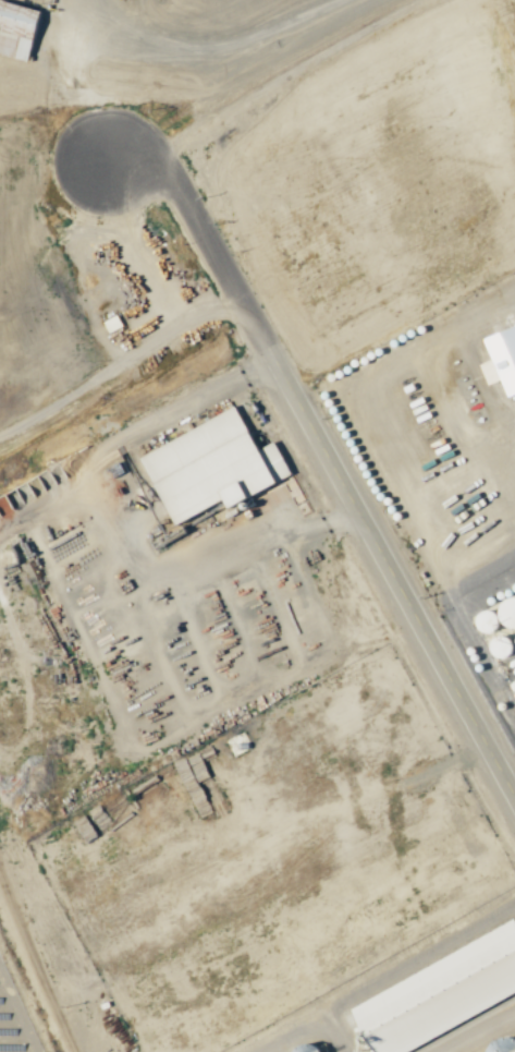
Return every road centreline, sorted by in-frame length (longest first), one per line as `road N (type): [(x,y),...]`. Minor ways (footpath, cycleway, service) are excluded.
road 1 (residential): [(514,798),(155,147),(168,126),(397,0)]

